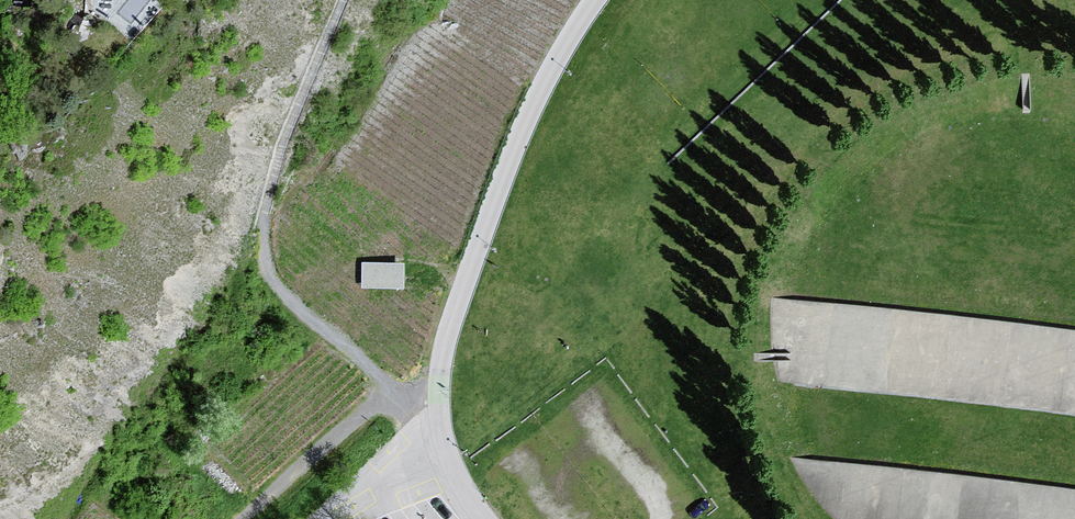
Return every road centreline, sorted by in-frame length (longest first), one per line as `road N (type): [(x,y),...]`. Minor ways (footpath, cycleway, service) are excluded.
road 1 (motorway): [(1074,373),(778,340),(0,296)]
road 2 (motorway): [(0,423),(967,518)]
road 3 (residential): [(467,518),(435,429),(441,358),(469,261),(538,90),(593,0)]

